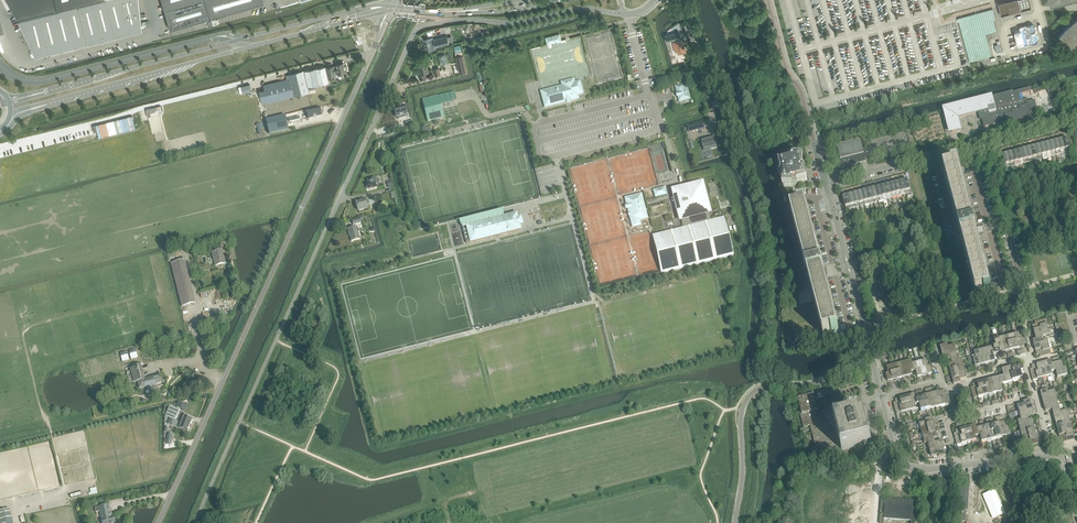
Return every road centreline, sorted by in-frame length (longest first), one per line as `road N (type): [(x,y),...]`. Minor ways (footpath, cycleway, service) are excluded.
road 1 (unclassified): [(380,31),(158,522)]
road 2 (unclassified): [(329,223),(417,29),(523,22),(584,8),(636,15),(658,0)]
road 3 (secondary): [(386,5),(38,94)]
road 4 (secondary): [(39,107),(383,13)]
road 5 (unclassified): [(736,522),(749,395),(876,366)]
road 6 (tertiary): [(826,183),(768,0)]
road 7 (tertiary): [(826,183),(876,366)]
road 8 (residential): [(826,183),(968,147)]

